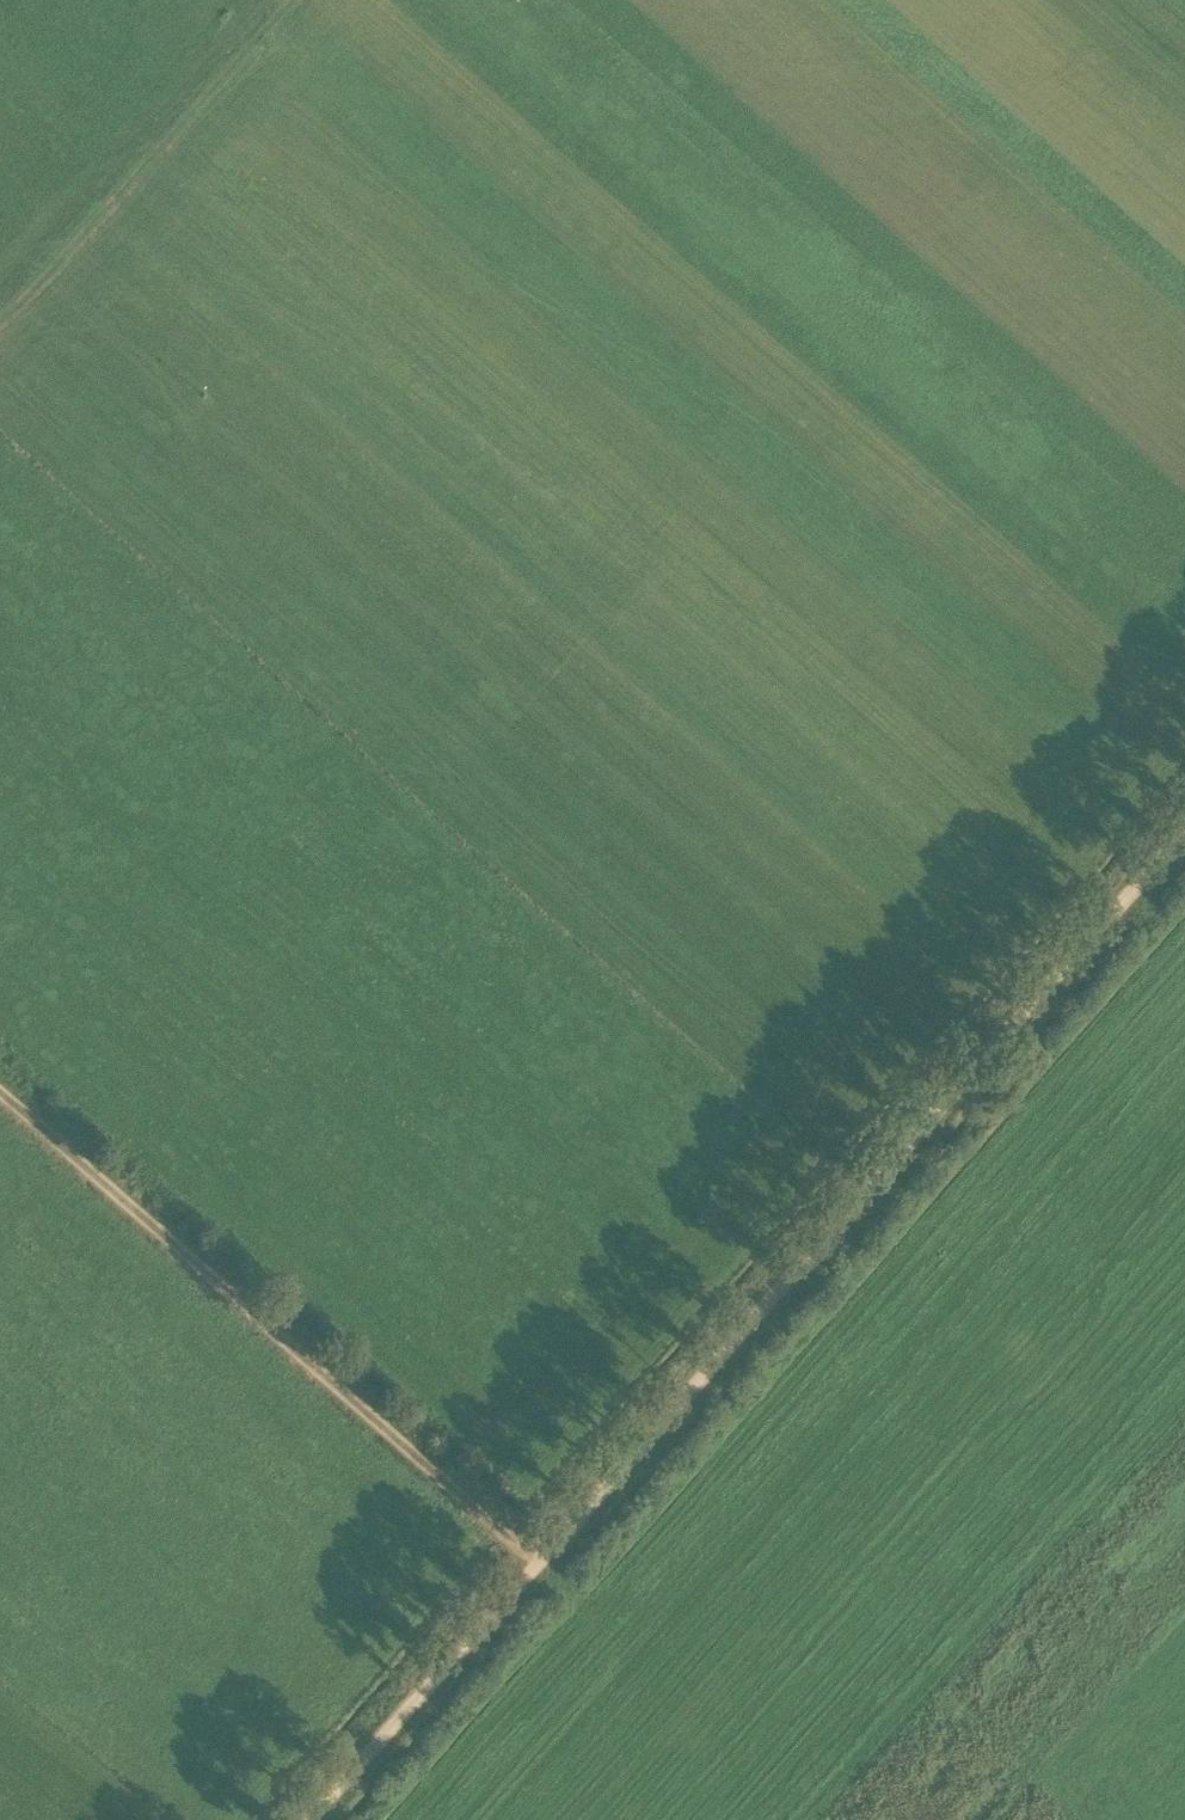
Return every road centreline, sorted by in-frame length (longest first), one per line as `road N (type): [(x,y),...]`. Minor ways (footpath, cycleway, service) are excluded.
road 1 (track): [(322,1819),(538,1567),(1184,843)]
road 2 (track): [(538,1567),(0,1097)]
road 3 (track): [(287,0),(0,313)]

